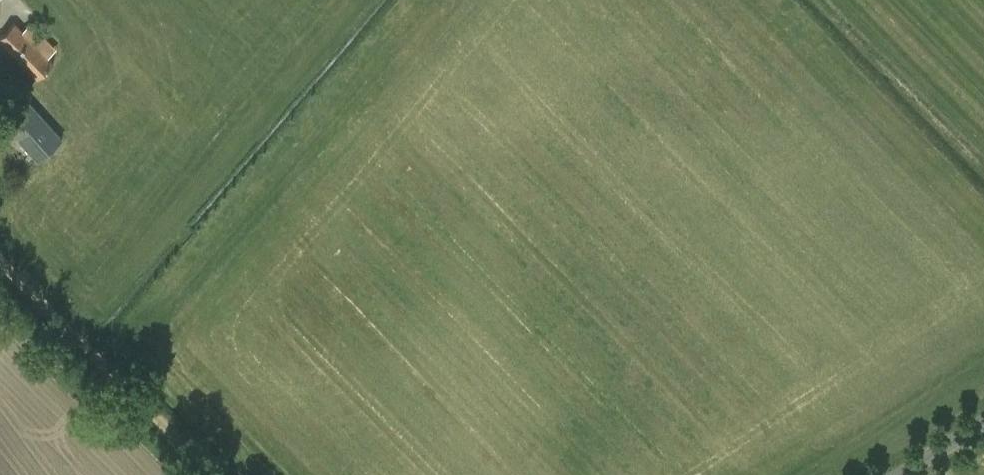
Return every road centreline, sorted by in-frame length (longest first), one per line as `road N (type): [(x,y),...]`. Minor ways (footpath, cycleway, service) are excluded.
road 1 (track): [(220,474),(0,250)]
road 2 (unclassified): [(882,474),(983,407)]

